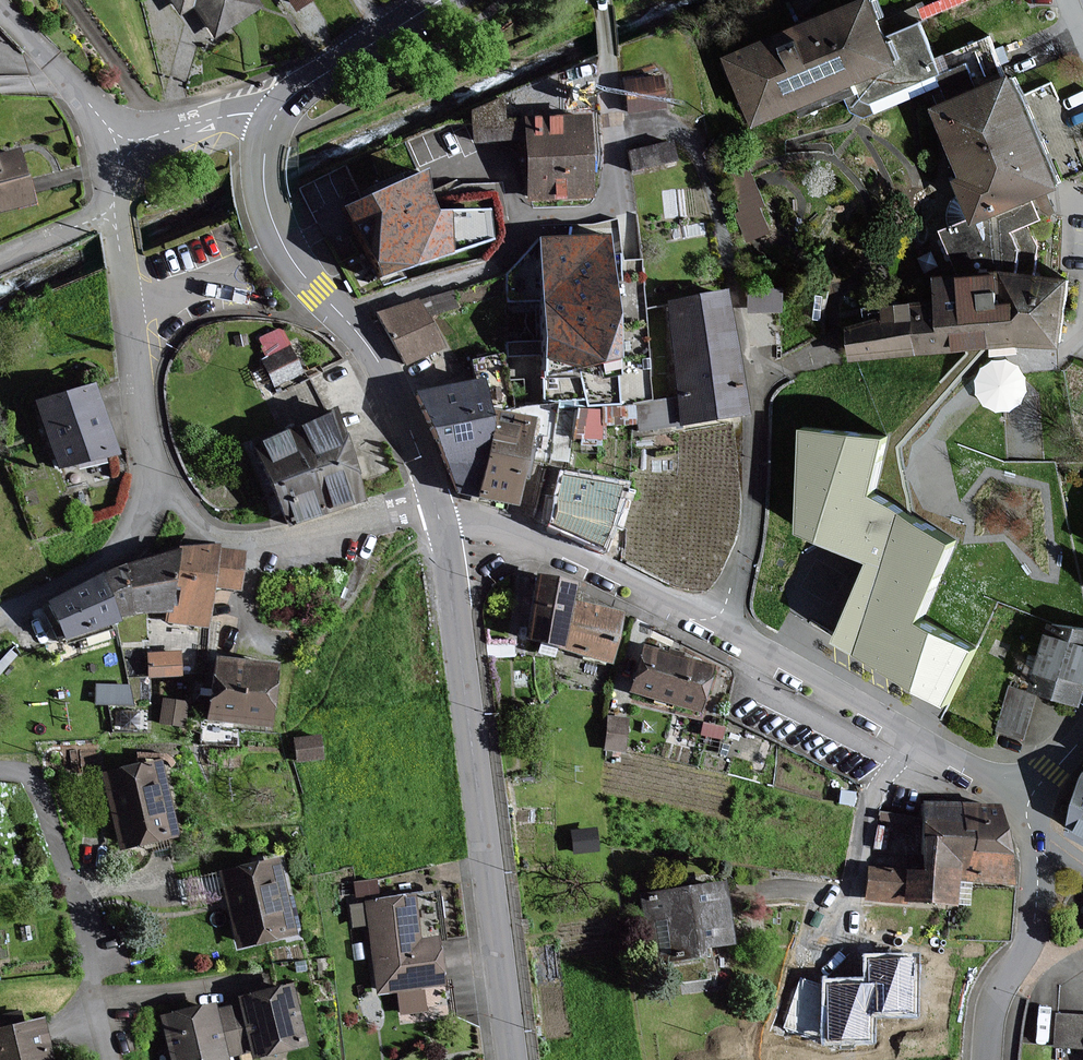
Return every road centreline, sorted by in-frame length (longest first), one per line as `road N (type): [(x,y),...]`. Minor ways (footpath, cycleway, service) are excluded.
road 1 (tertiary): [(515,1059),(436,513)]
road 2 (tertiary): [(436,513),(370,348),(294,262),(275,225),(265,166),(275,118)]
road 3 (residential): [(1030,813),(990,779),(721,620)]
road 4 (residential): [(109,1059),(81,900),(41,792),(21,771),(0,770)]
road 5 (residential): [(721,620),(742,571),(754,510),(758,386),(831,354)]
road 6 (residential): [(721,620),(514,533),(436,513)]
road 7 (residential): [(1030,813),(1038,861),(1034,937),(994,1013),(990,1059)]
road 8 (residential): [(225,536),(271,540),(436,513)]
road 9 (residential): [(123,270),(160,471)]
road 10 (tertiary): [(275,118),(299,92),(433,0)]
road 11 (residential): [(127,149),(0,5)]
road 12 (residential): [(127,149),(202,121),(252,113),(275,118)]
road 13 (residential): [(115,214),(0,261)]

